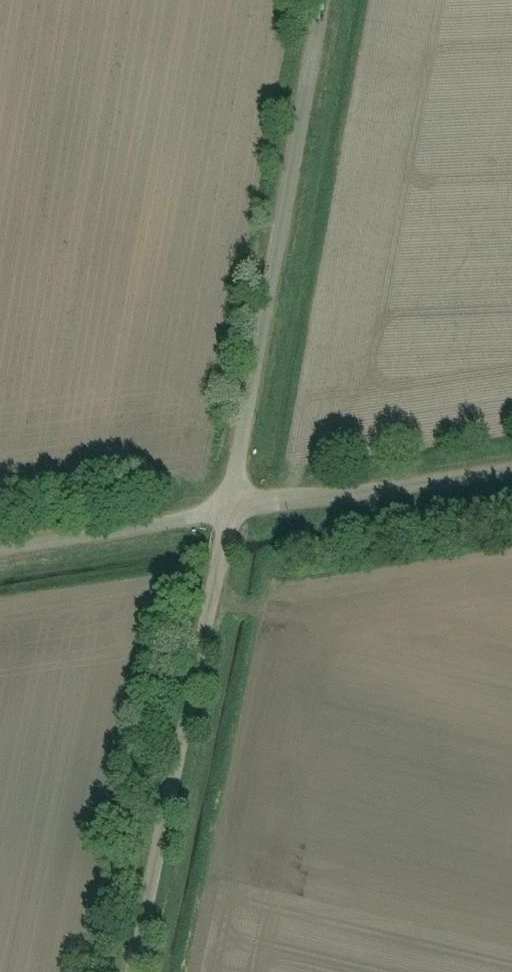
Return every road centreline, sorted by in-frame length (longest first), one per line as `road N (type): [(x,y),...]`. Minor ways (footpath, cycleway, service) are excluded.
road 1 (unclassified): [(323,0),(230,514)]
road 2 (unclassified): [(230,514),(138,971)]
road 3 (unclassified): [(230,514),(511,467)]
road 4 (unclassified): [(0,549),(230,514)]

